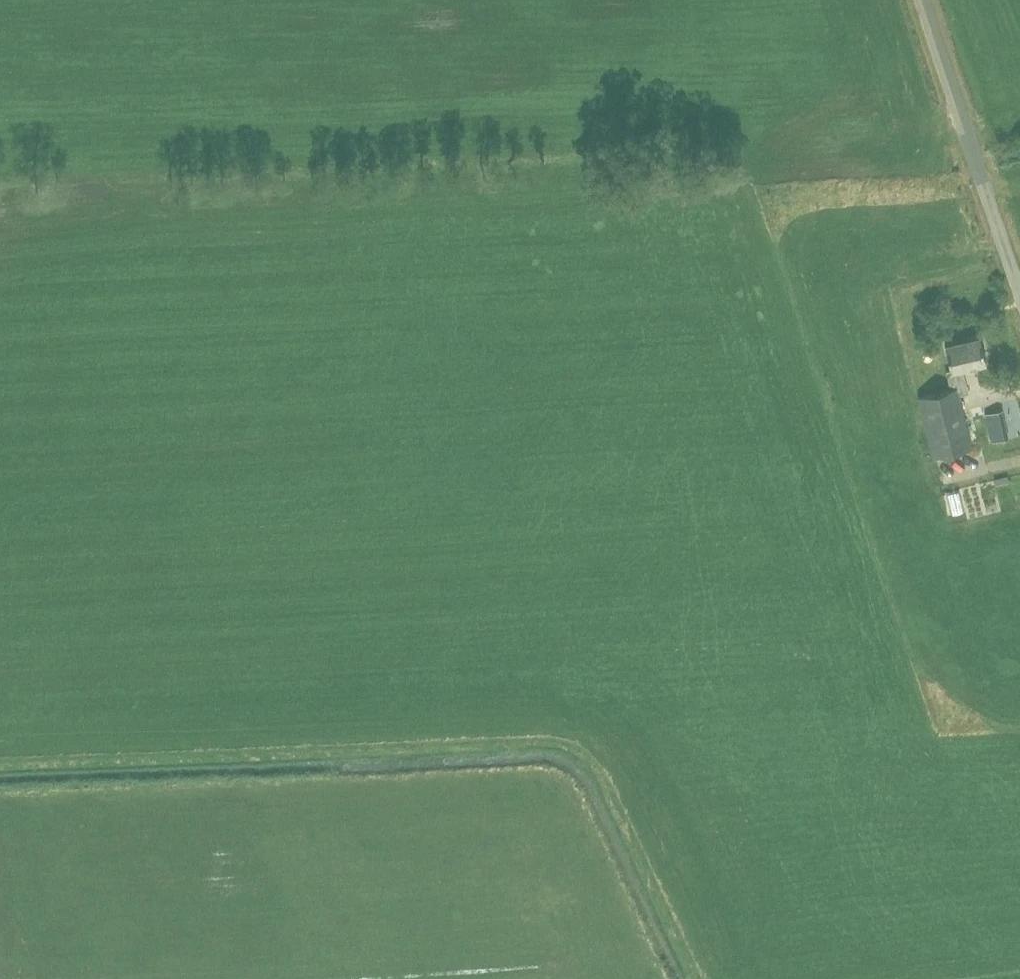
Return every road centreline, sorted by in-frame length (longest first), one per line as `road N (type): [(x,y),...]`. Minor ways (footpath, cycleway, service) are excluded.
road 1 (unclassified): [(1019,293),(922,0)]

